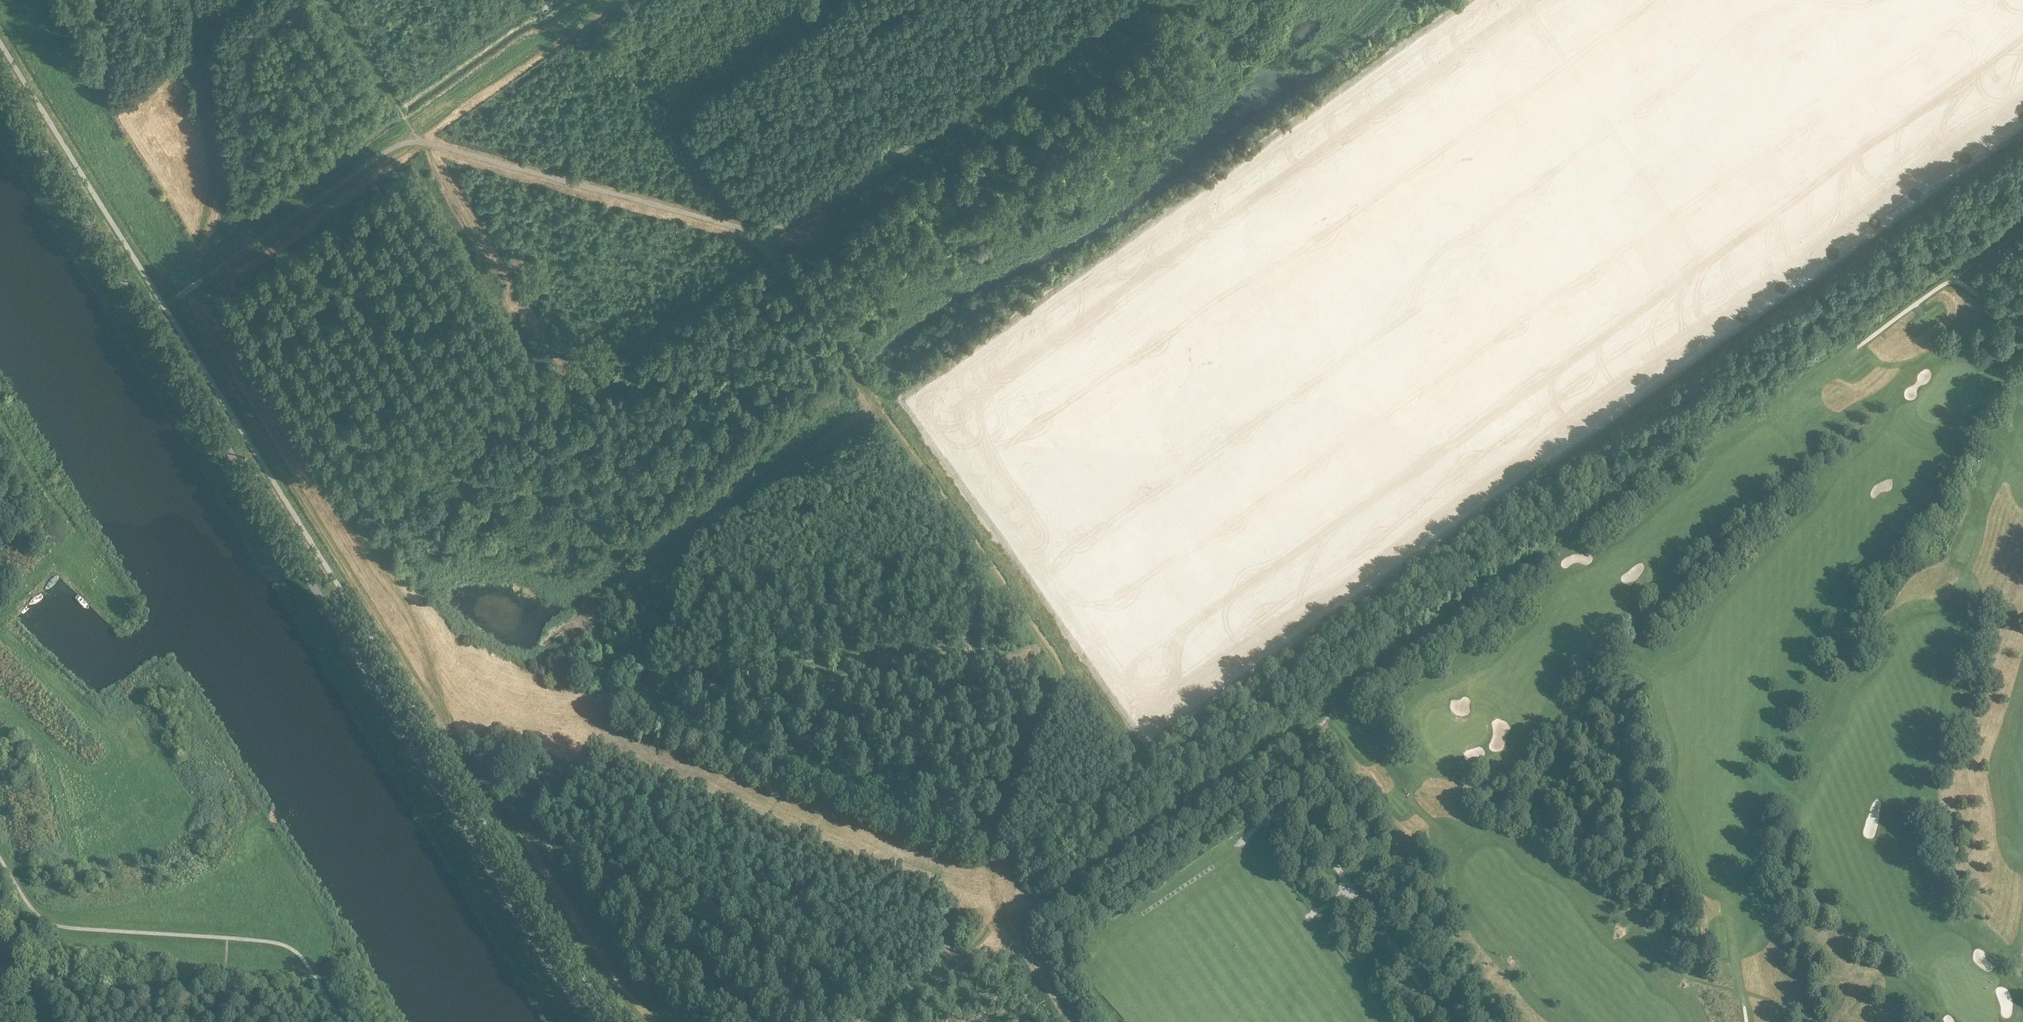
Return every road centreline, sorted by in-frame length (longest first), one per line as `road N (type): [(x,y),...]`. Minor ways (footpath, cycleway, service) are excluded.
road 1 (track): [(1143,0),(765,234),(419,140),(403,142),(145,319)]
road 2 (unclassified): [(592,1021),(0,83)]
road 3 (track): [(0,416),(77,529),(61,554)]

